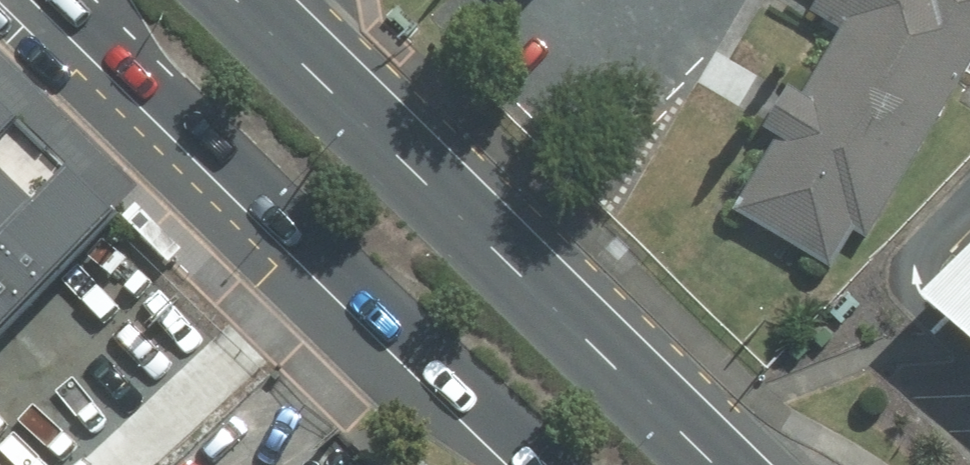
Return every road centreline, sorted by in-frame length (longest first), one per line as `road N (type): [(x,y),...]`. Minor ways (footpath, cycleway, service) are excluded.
road 1 (primary): [(252,0),(731,464)]
road 2 (primary): [(555,464),(88,0)]

